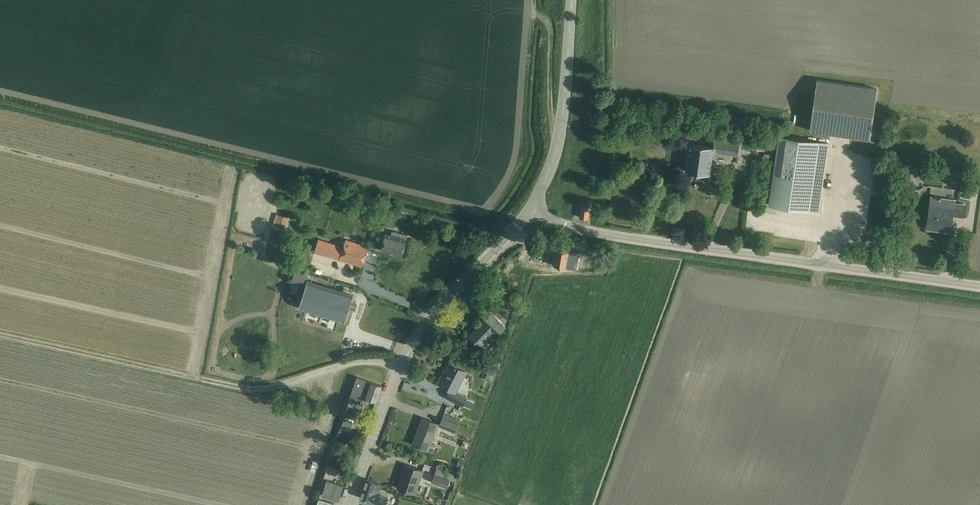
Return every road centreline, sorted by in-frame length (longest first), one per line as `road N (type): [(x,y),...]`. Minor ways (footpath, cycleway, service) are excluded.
road 1 (unclassified): [(979,289),(582,231),(531,208)]
road 2 (tertiary): [(352,504),(425,323),(531,208)]
road 3 (tertiary): [(531,208),(555,159),(571,0)]

